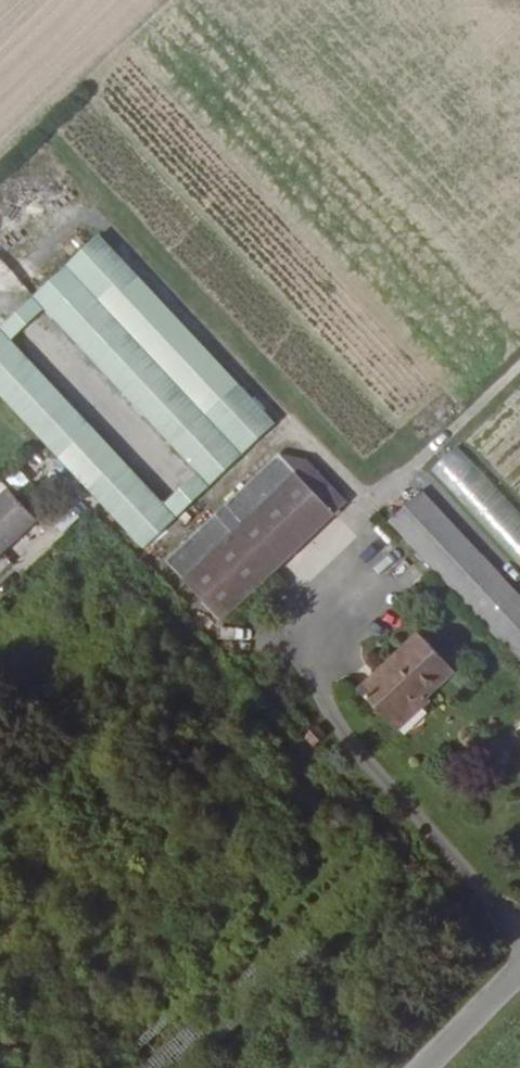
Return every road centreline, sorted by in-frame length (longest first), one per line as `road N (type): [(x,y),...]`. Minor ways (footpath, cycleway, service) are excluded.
road 1 (unclassified): [(421,1067),(519,966)]

